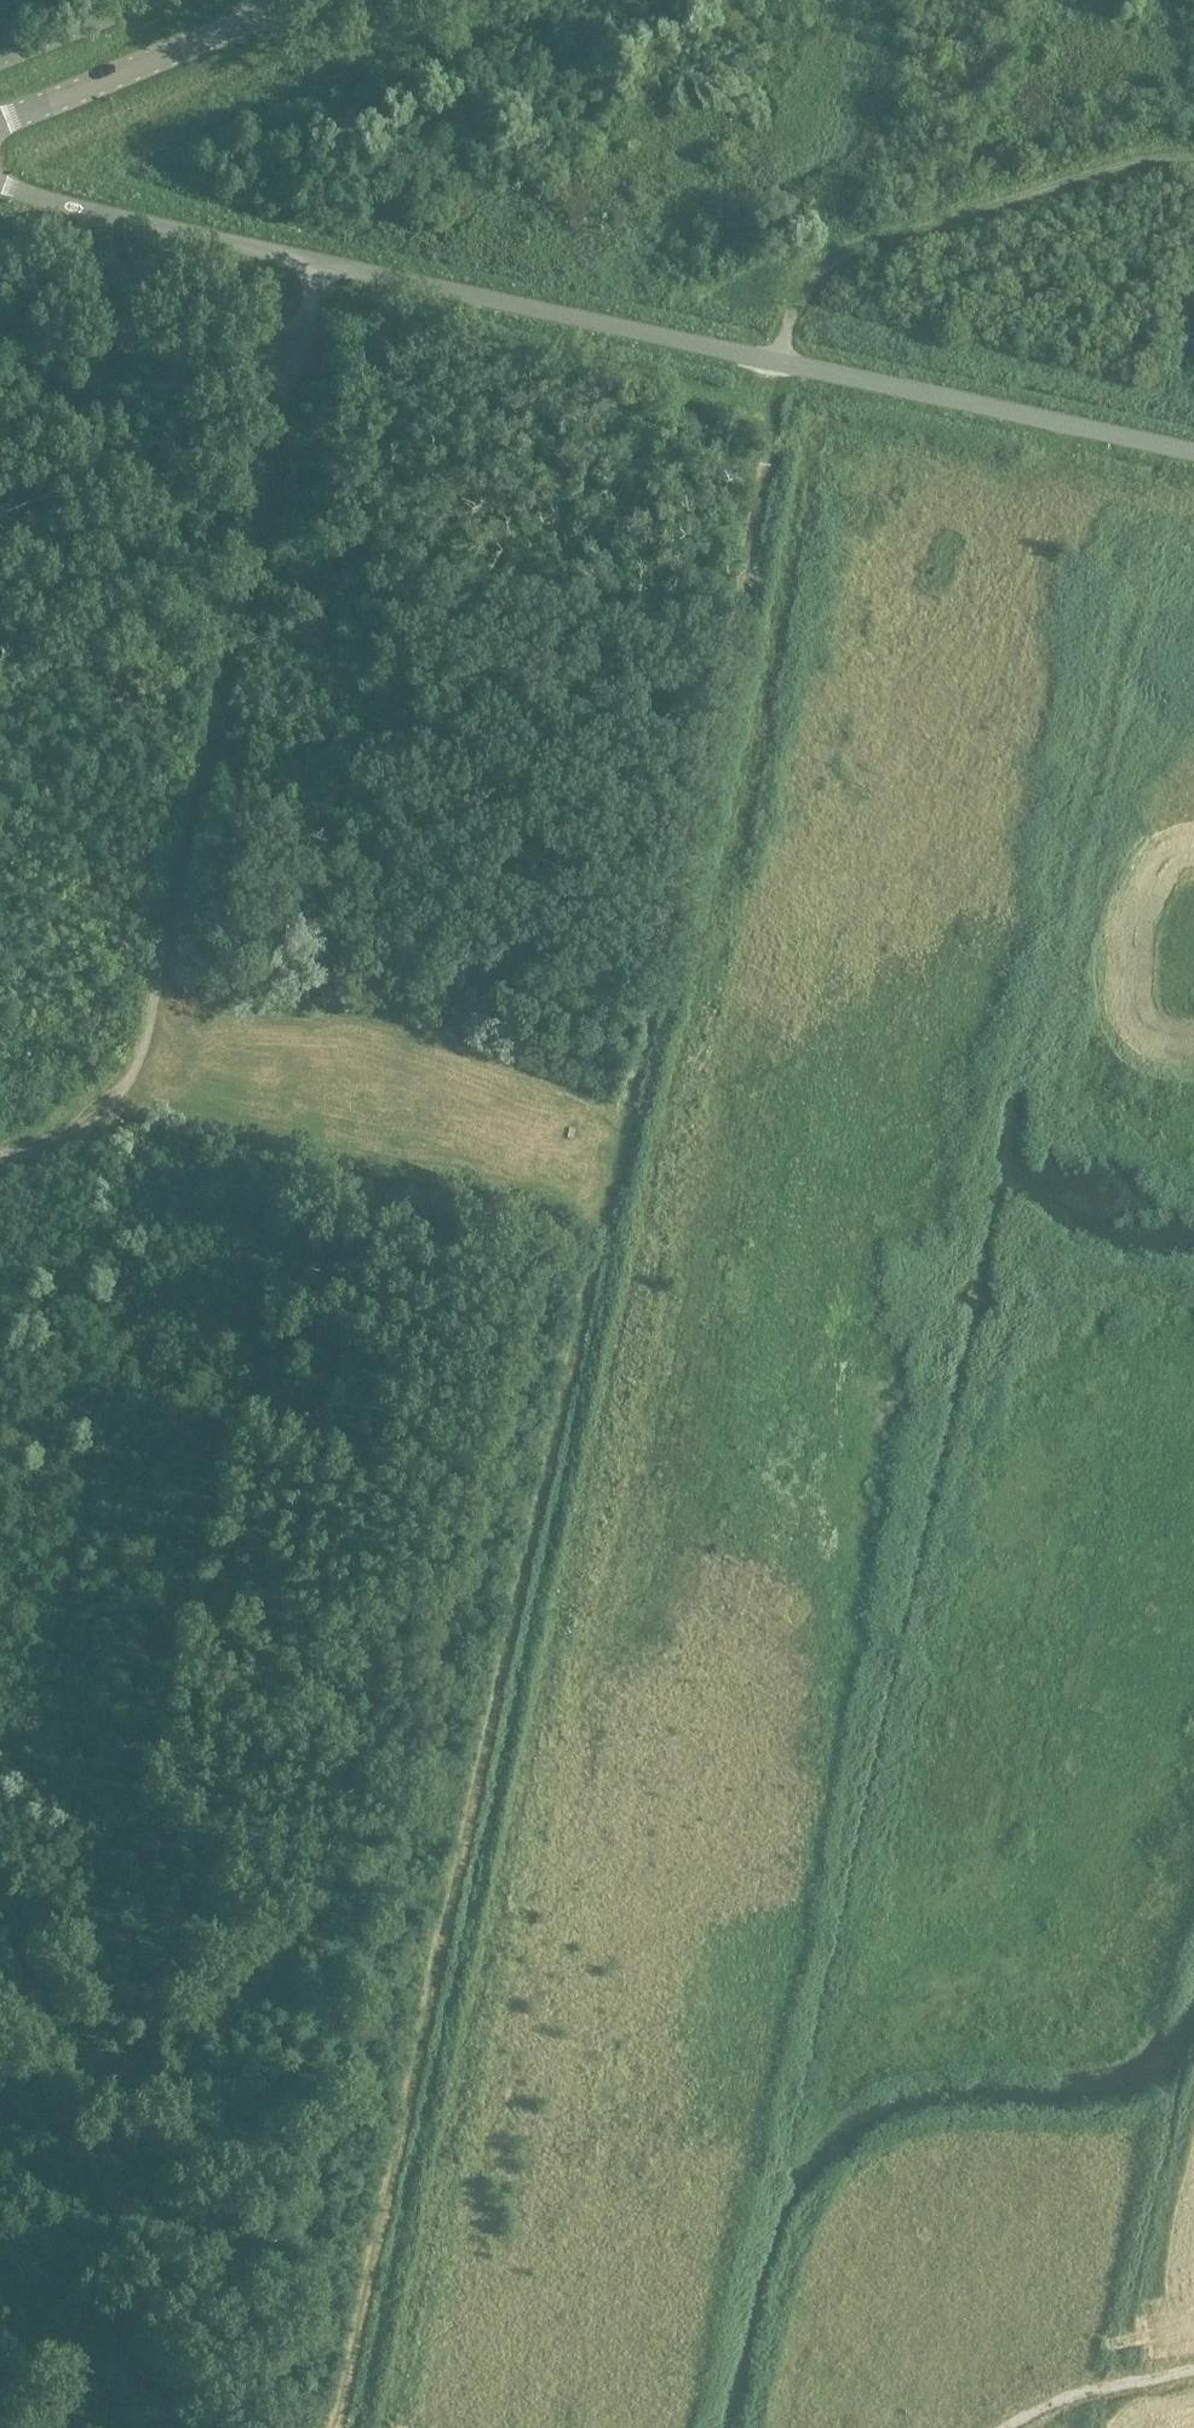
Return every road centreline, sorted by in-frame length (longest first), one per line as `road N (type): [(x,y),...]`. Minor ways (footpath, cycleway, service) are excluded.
road 1 (unclassified): [(1193,457),(318,263),(0,184)]
road 2 (track): [(311,297),(141,1052),(122,1090),(101,1108),(49,1140),(0,1155)]
road 3 (track): [(800,295),(830,266),(868,247),(1108,169),(1193,158)]
road 4 (tertiary): [(296,0),(0,118)]
road 5 (track): [(1007,2427),(1063,2400),(1193,2371)]

